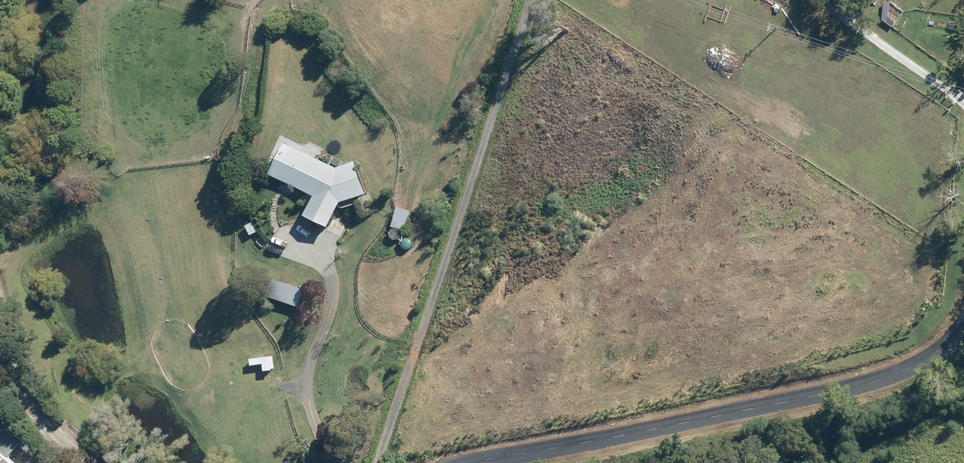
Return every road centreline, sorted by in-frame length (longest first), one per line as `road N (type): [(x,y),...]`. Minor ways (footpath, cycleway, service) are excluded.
road 1 (unclassified): [(963,327),(938,355),(892,377),(723,419),(471,462)]
road 2 (track): [(378,462),(522,0)]
road 3 (track): [(305,235),(327,272),(331,311),(305,370),(307,419),(346,462)]
road 4 (track): [(963,105),(816,0)]
road 5 (track): [(0,343),(27,394),(97,462)]

